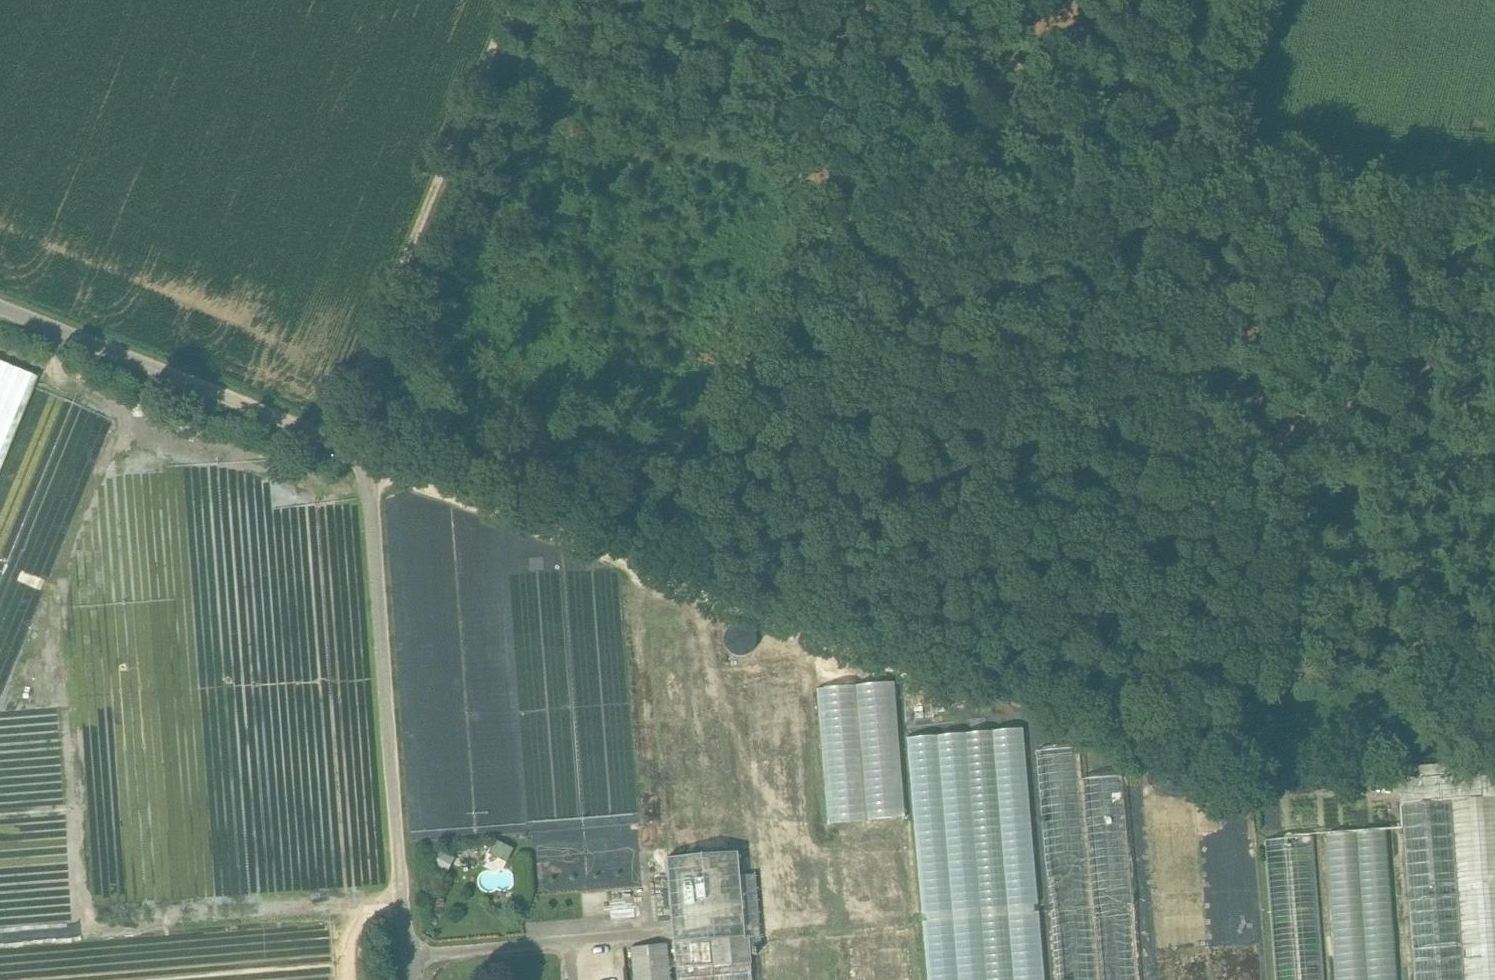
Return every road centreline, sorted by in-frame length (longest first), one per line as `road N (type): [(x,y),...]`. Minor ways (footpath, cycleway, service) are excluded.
road 1 (unclassified): [(408,979),(366,475),(346,449),(0,306)]

